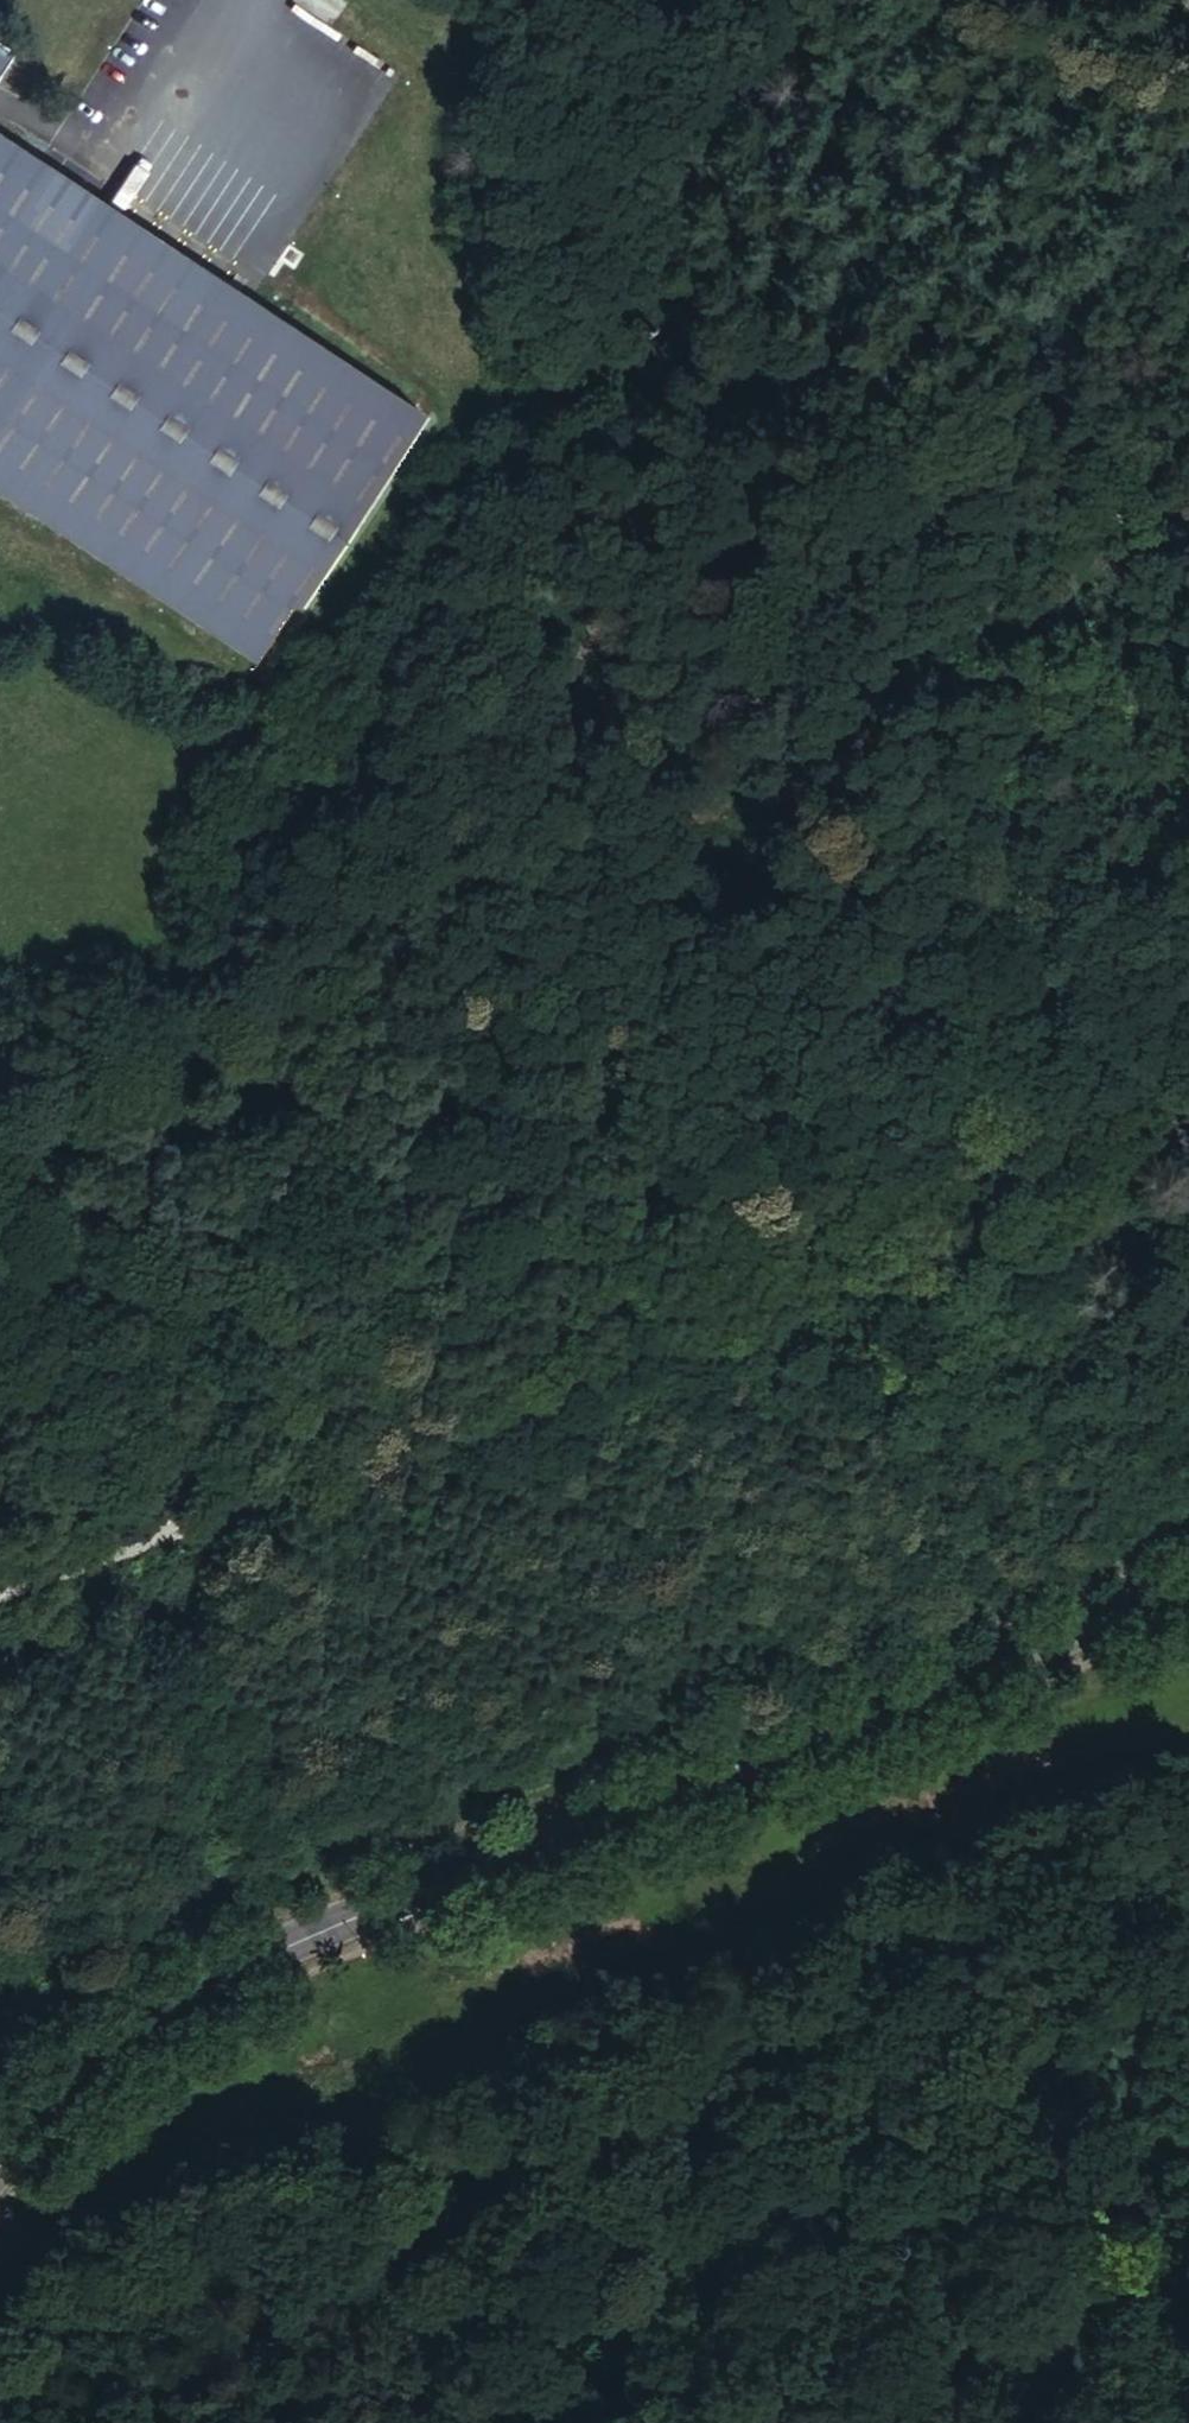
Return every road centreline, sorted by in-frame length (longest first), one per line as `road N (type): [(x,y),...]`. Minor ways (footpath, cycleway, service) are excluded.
road 1 (tertiary): [(1188,1583),(392,1895),(232,1968),(79,2069),(0,2160)]

